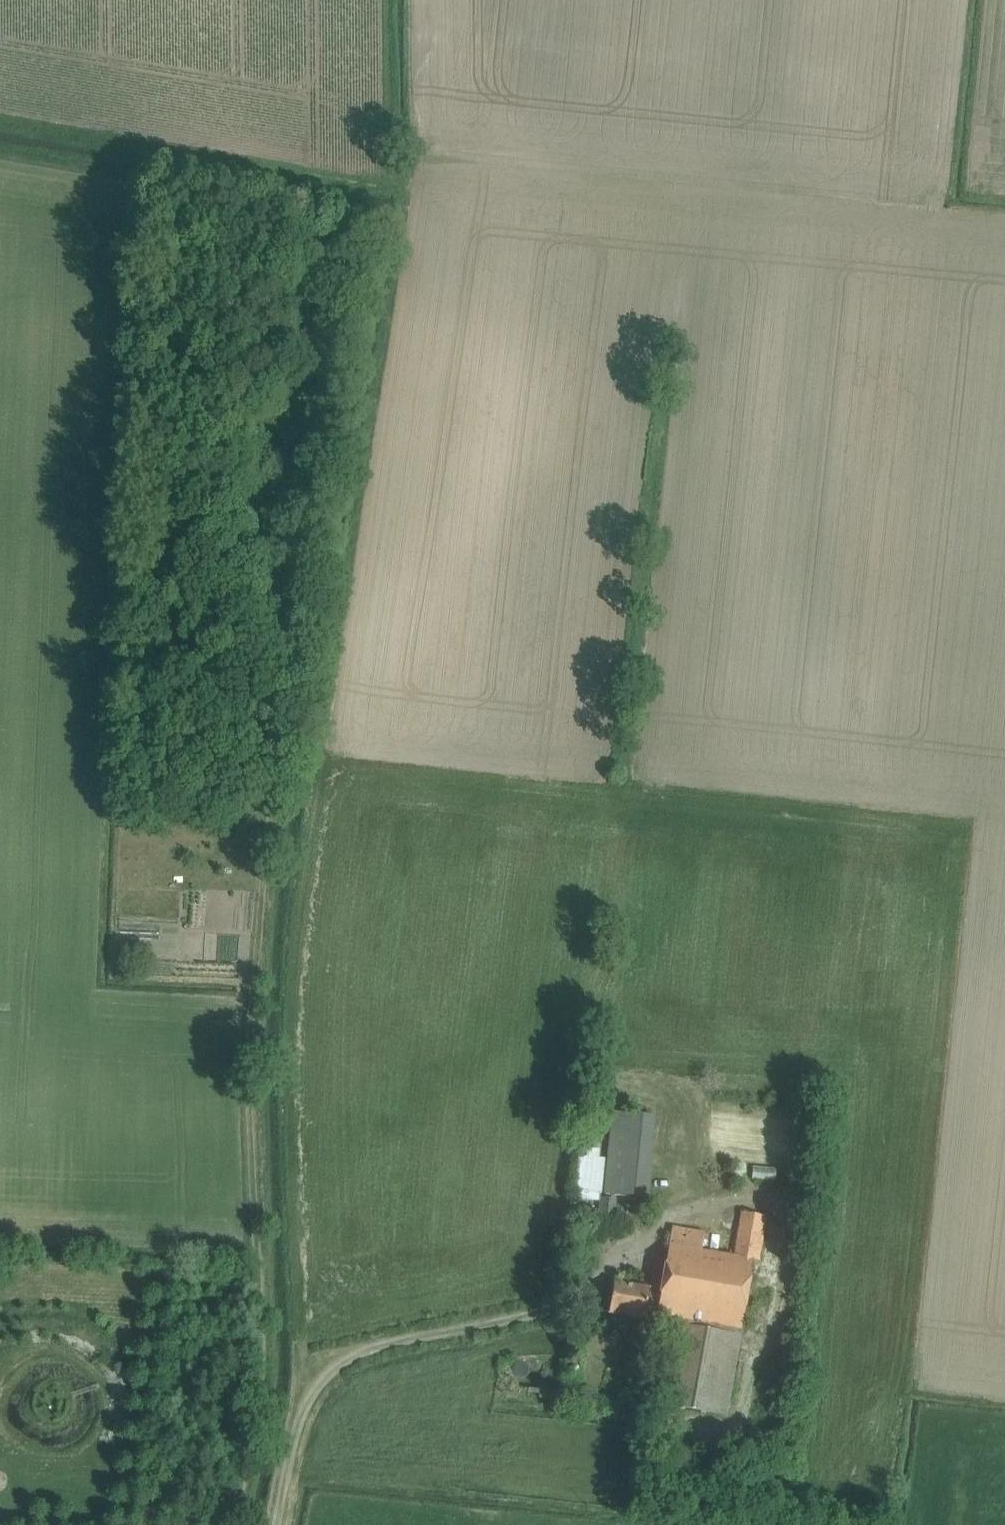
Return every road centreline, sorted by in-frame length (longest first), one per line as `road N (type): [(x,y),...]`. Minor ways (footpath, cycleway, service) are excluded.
road 1 (track): [(279,1524),(297,1430),(319,1389),(350,1357),(535,1314),(594,1286),(655,1222)]

